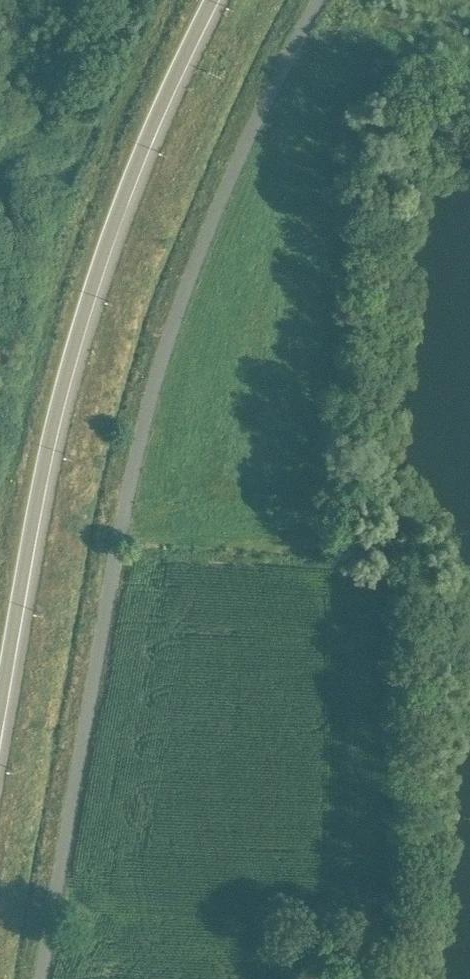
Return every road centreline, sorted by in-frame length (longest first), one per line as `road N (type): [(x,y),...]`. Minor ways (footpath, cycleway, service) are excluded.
road 1 (motorway): [(0,734),(46,469),(89,309),(154,132),(215,0)]

